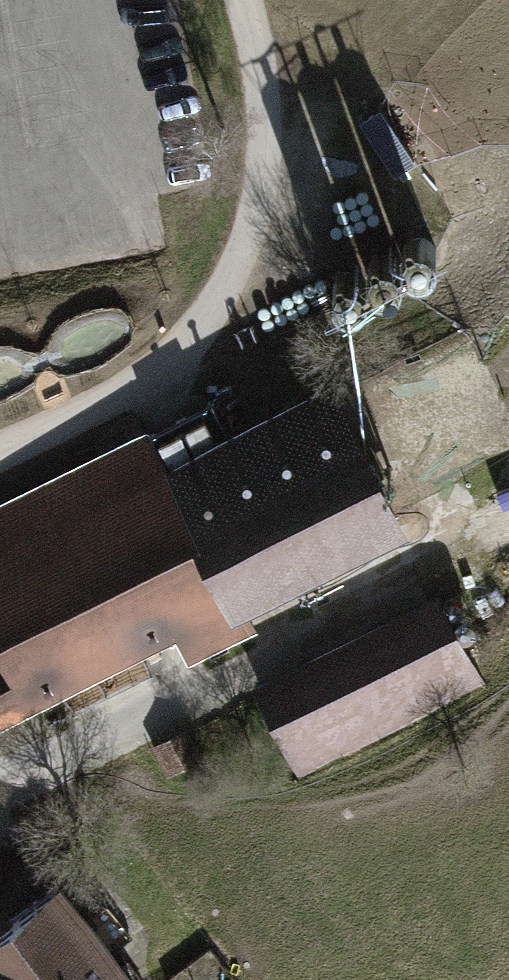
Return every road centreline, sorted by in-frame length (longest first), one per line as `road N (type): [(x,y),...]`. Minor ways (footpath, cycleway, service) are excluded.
road 1 (track): [(421,574),(508,381)]

